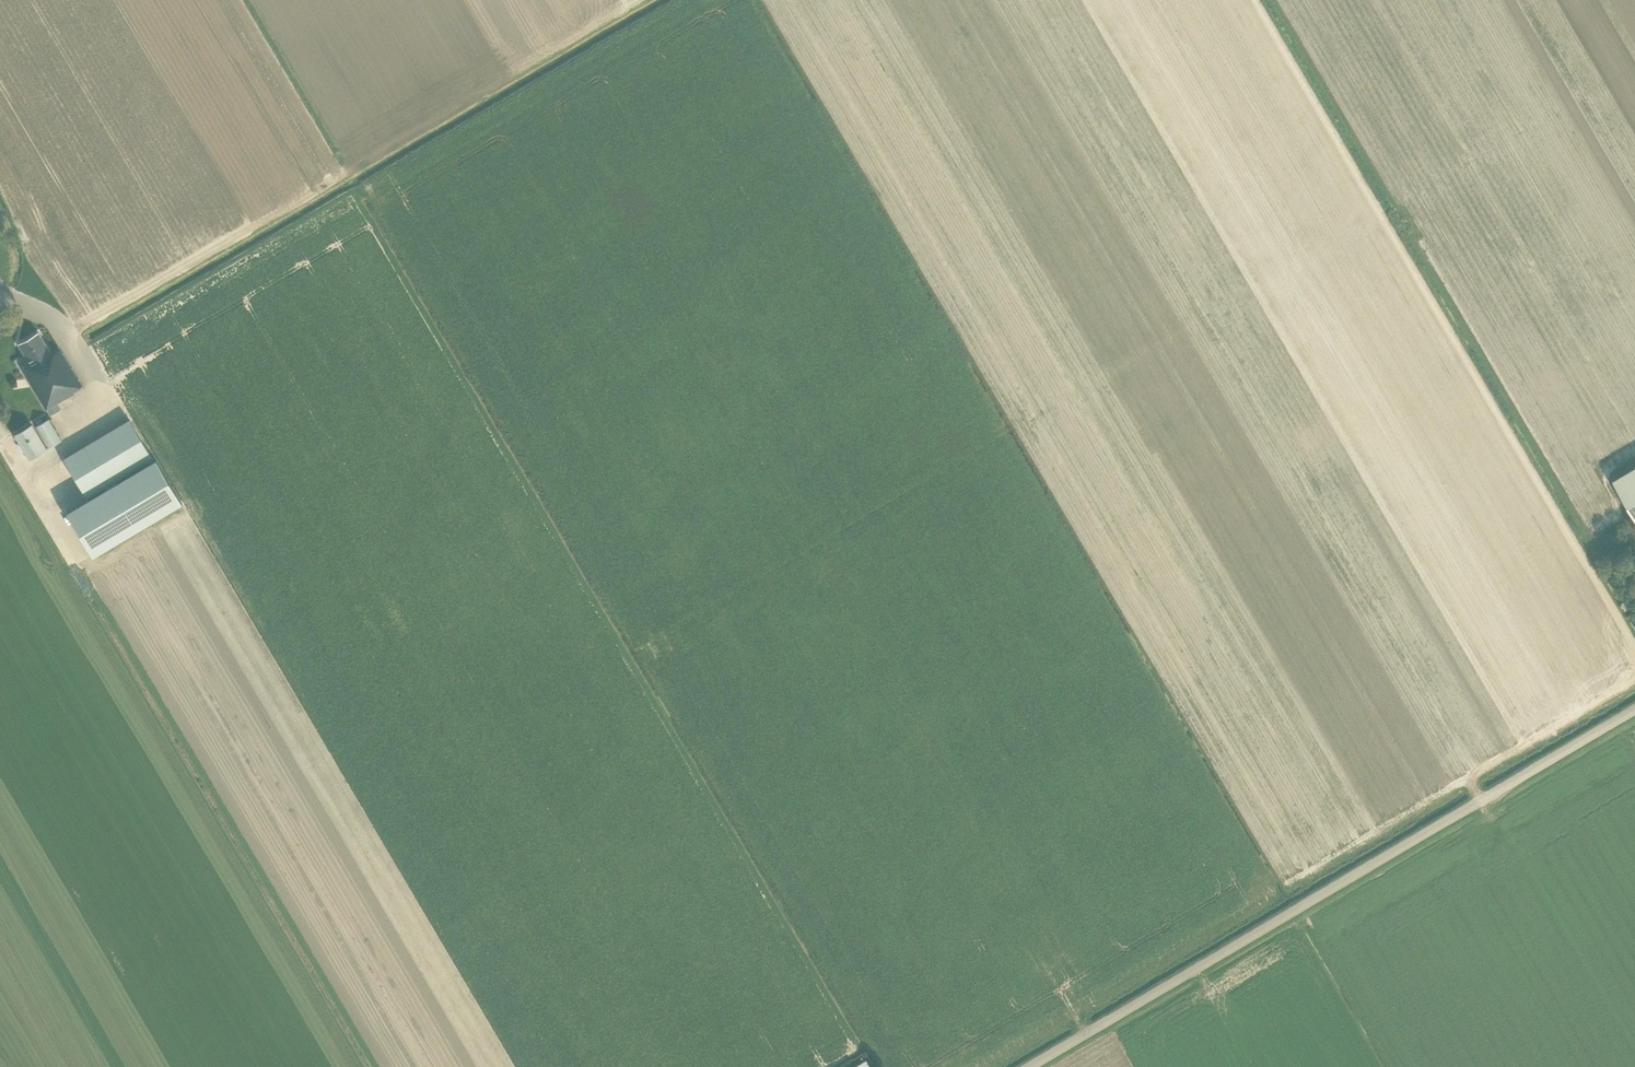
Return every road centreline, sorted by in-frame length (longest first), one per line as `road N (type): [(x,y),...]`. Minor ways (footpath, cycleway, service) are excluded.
road 1 (unclassified): [(1030,1066),(1634,710)]

